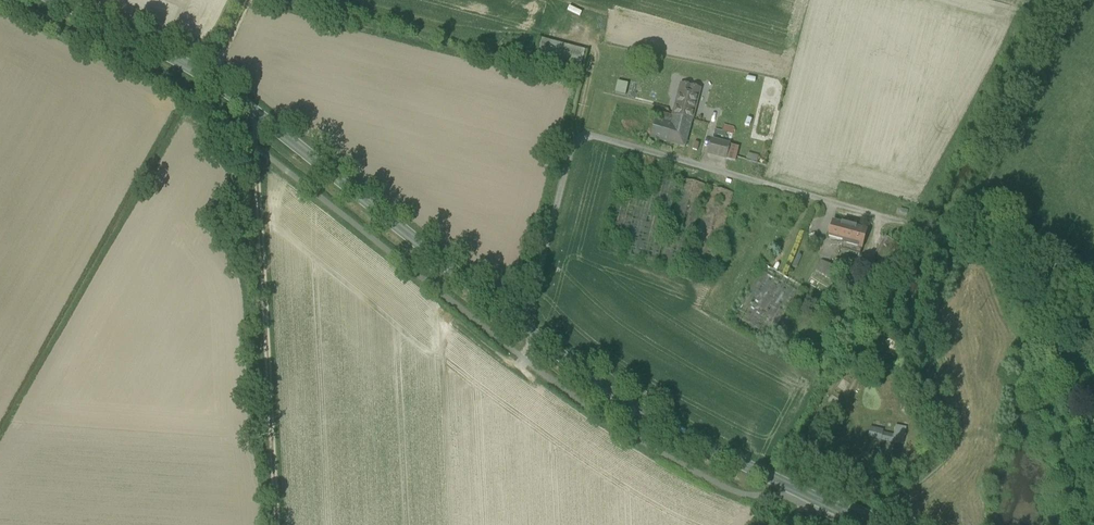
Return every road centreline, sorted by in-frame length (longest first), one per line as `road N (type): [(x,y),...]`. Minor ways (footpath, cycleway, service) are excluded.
road 1 (tertiary): [(66,0),(257,114),(521,324),(655,417),(868,524)]
road 2 (track): [(889,524),(895,503),(945,461),(957,433),(929,329),(929,295),(1069,0)]
road 3 (track): [(275,524),(256,148)]

